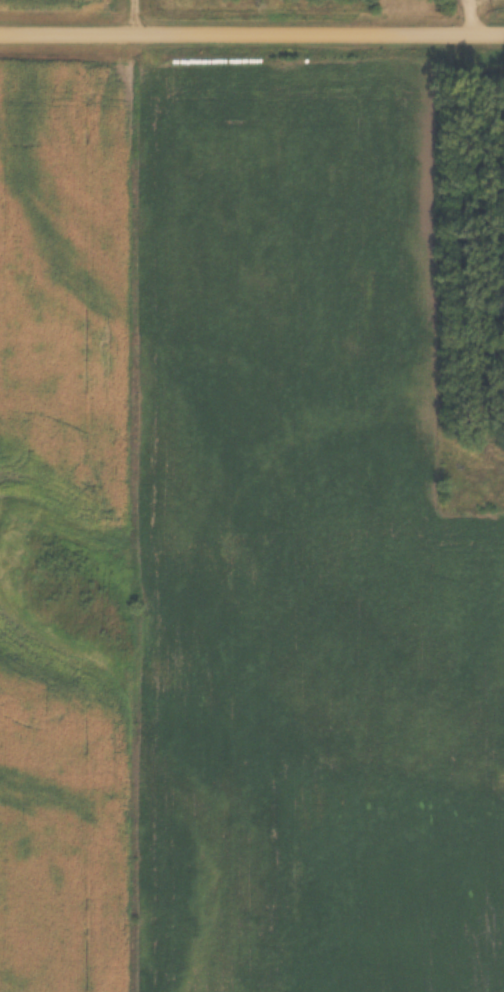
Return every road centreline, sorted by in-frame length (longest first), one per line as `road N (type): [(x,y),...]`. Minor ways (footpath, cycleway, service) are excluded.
road 1 (residential): [(503,32),(0,36)]

